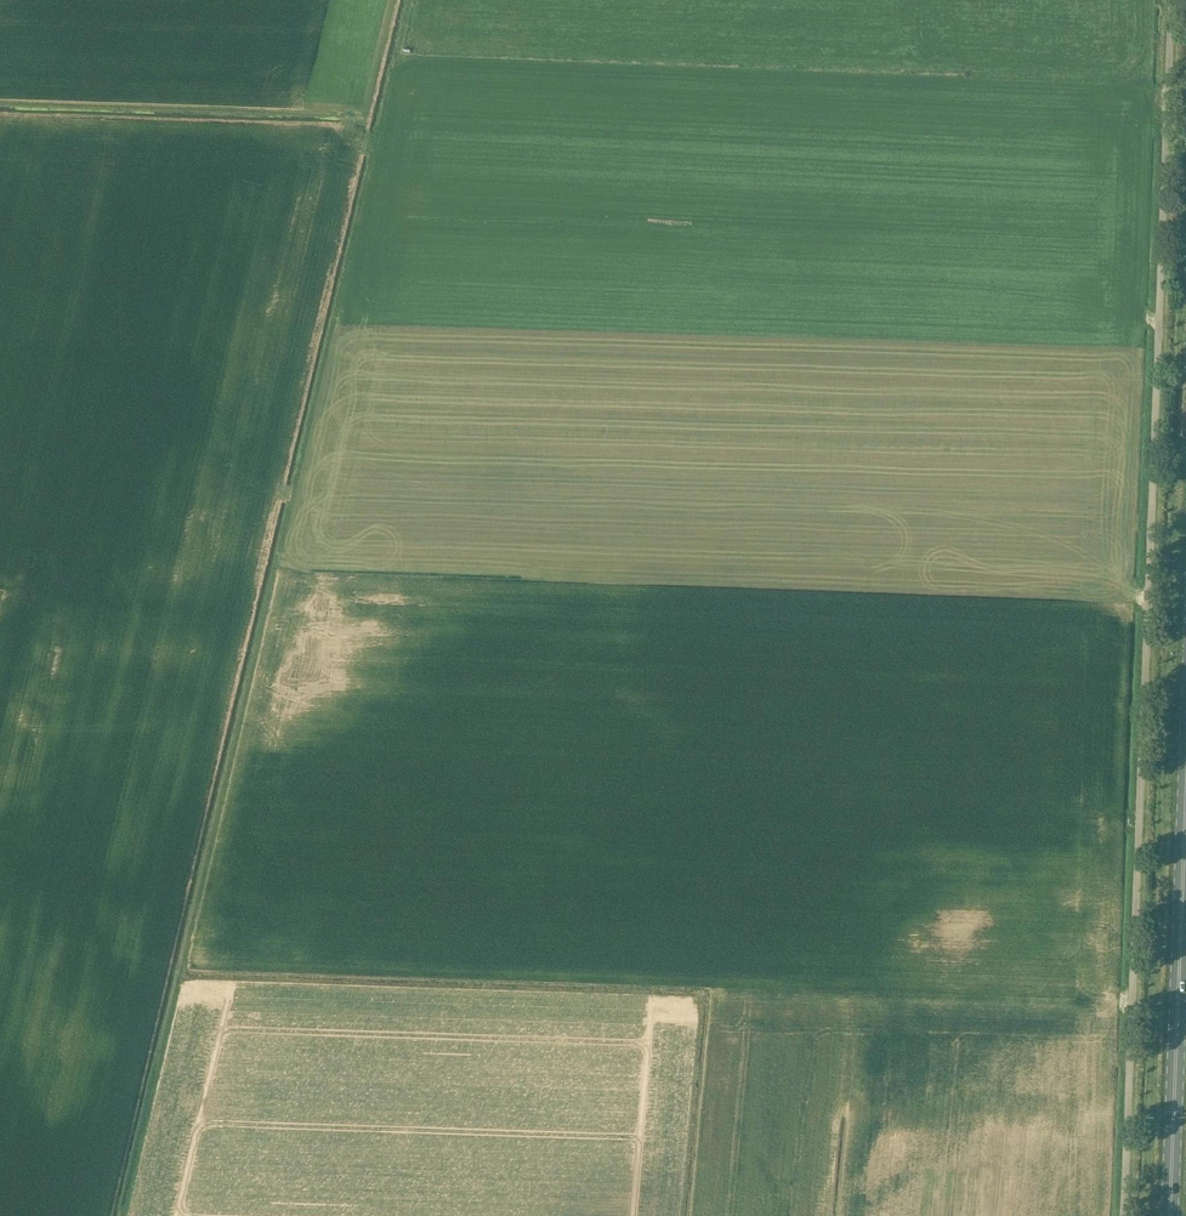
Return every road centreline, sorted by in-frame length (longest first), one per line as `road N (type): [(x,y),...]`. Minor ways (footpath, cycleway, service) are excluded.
road 1 (unclassified): [(1123,1215),(1169,0)]
road 2 (primary): [(1185,795),(1170,1215)]

